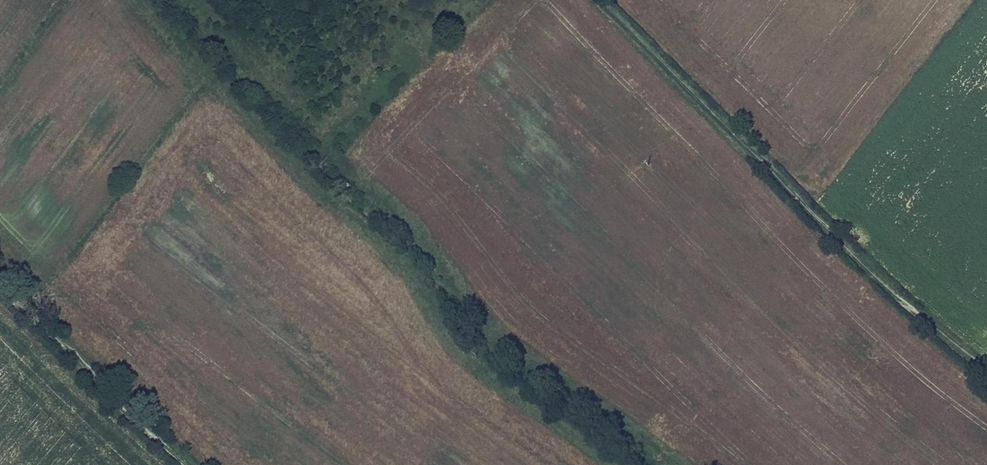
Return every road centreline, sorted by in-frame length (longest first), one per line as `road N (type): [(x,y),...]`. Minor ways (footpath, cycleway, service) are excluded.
road 1 (track): [(603,0),(986,372)]
road 2 (track): [(0,286),(186,464)]

